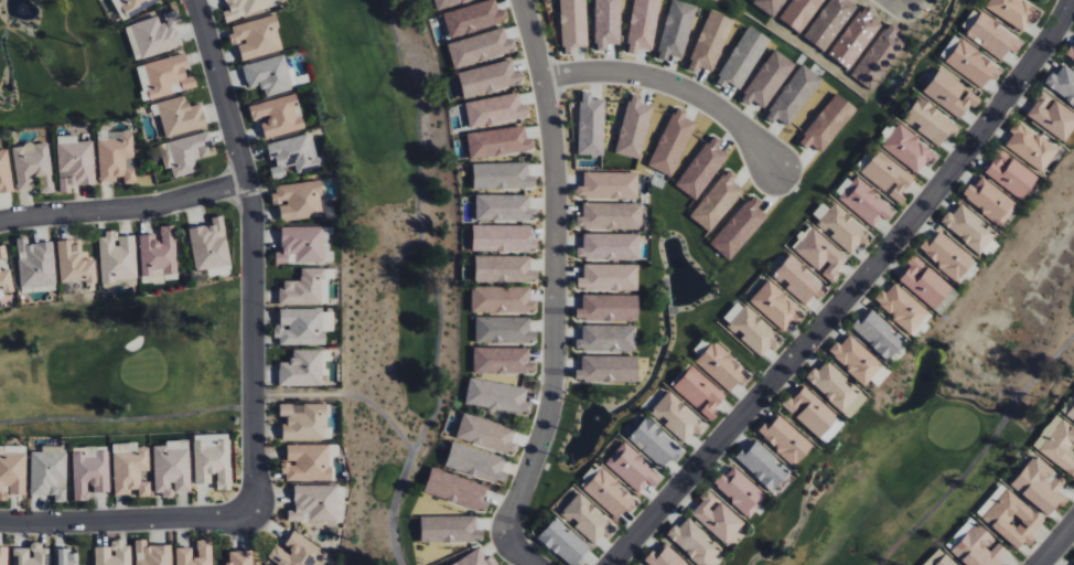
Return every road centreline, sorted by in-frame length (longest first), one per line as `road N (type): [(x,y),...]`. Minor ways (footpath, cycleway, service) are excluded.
road 1 (residential): [(1072,0),(948,177),(610,564)]
road 2 (residential): [(521,0),(543,79),(556,180),(554,394),(507,526),(511,546),(534,564)]
road 3 (residential): [(251,515),(250,195),(195,0)]
road 4 (residential): [(774,170),(730,118),(663,82),(609,73),(543,79)]
road 5 (residential): [(0,522),(251,515)]
road 6 (residential): [(0,222),(146,207),(247,181)]

